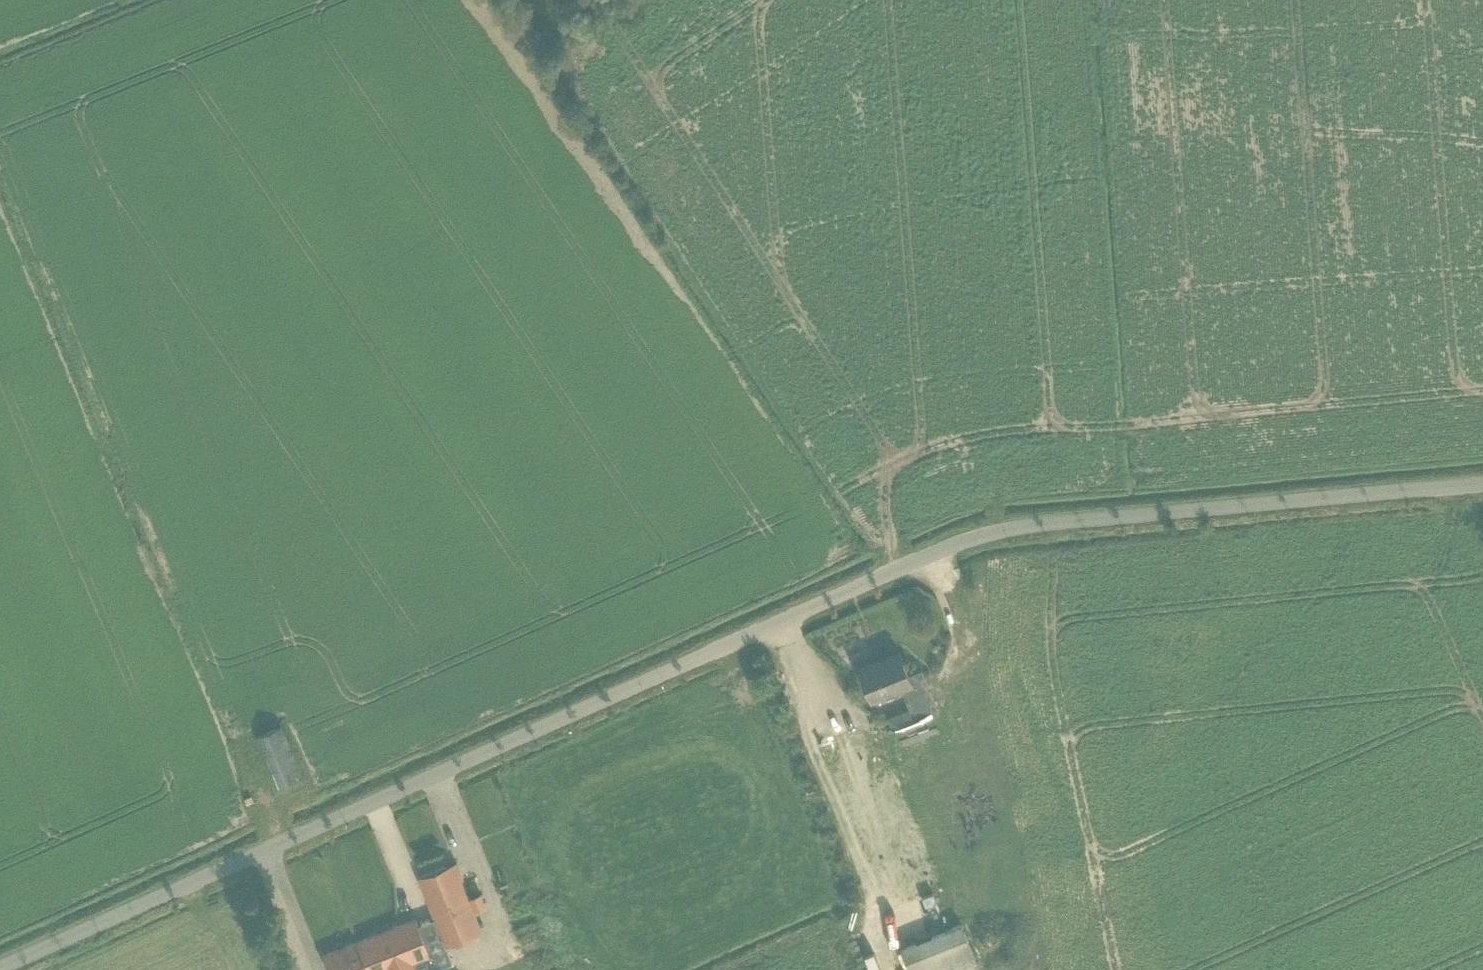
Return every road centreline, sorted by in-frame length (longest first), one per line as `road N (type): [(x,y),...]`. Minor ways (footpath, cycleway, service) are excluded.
road 1 (unclassified): [(0,968),(931,554),(1109,514),(1198,514),(1482,485)]

